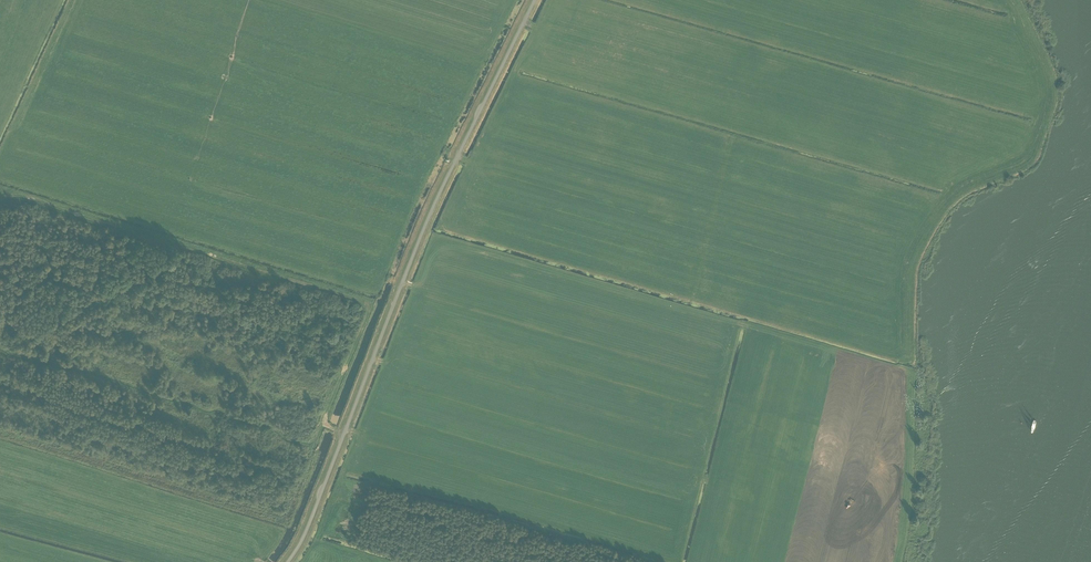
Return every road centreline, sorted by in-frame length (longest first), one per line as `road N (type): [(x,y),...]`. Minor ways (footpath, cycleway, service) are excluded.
road 1 (unclassified): [(288,561),(435,204),(535,0)]

